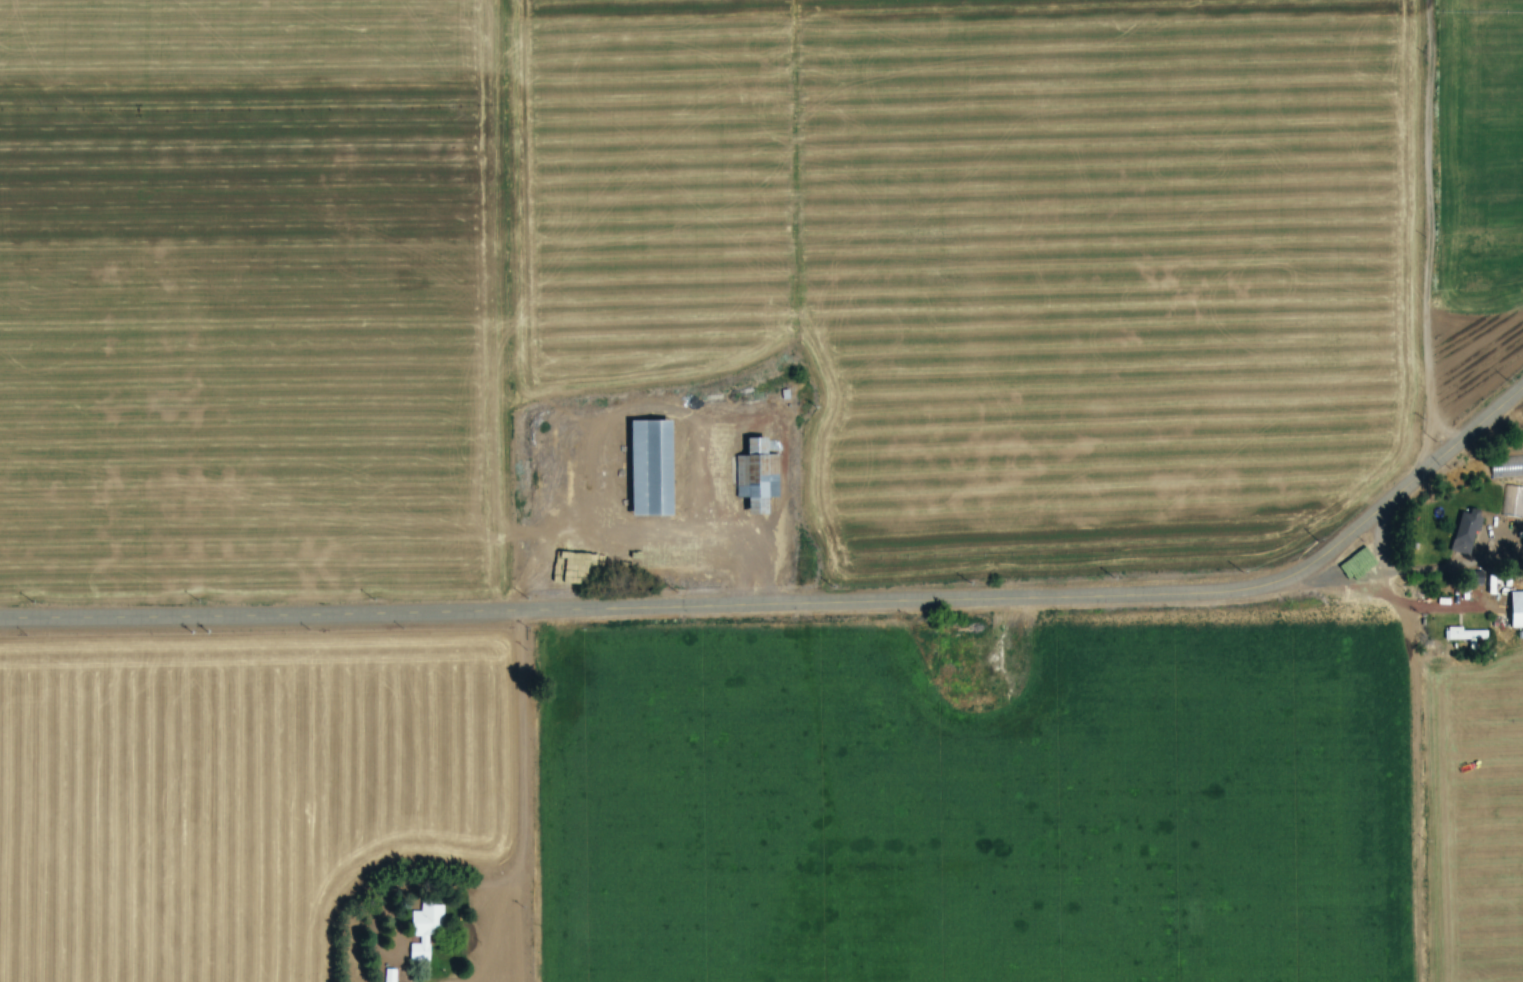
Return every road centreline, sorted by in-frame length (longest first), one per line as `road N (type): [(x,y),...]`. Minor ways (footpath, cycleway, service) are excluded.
road 1 (residential): [(1522,393),(1334,553),(1252,593),(533,620),(0,625)]

